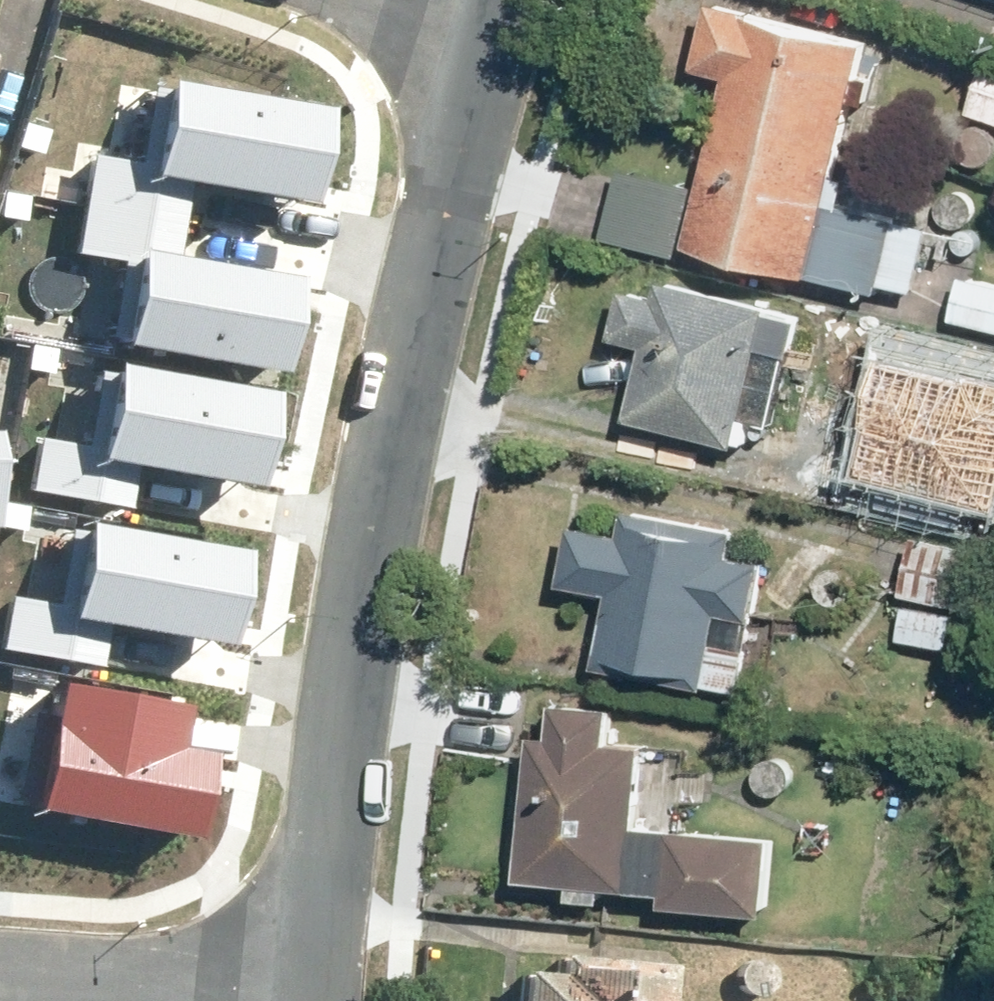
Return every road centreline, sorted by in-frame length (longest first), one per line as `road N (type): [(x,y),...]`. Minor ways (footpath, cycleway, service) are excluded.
road 1 (residential): [(319,999),(336,813),(386,451),(438,236),(501,30)]
road 2 (residential): [(319,999),(0,979)]

